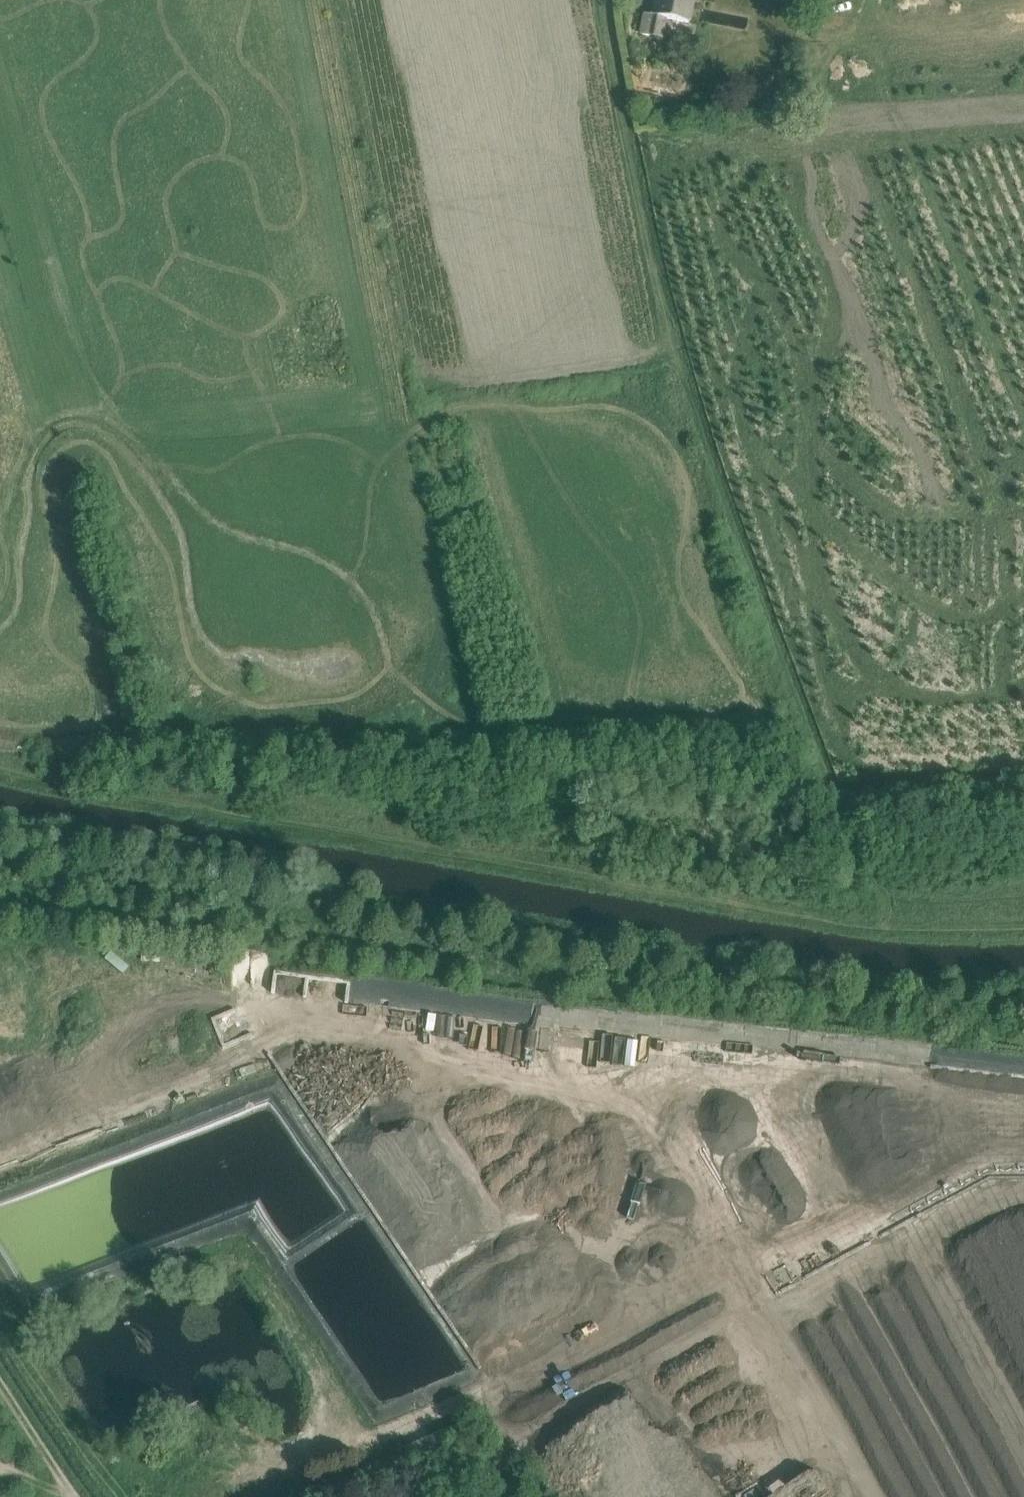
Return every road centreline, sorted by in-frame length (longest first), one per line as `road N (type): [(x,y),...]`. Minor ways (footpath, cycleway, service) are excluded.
road 1 (track): [(589,0),(695,457),(854,873),(926,905),(1023,897)]
road 2 (track): [(75,1496),(0,1382)]

